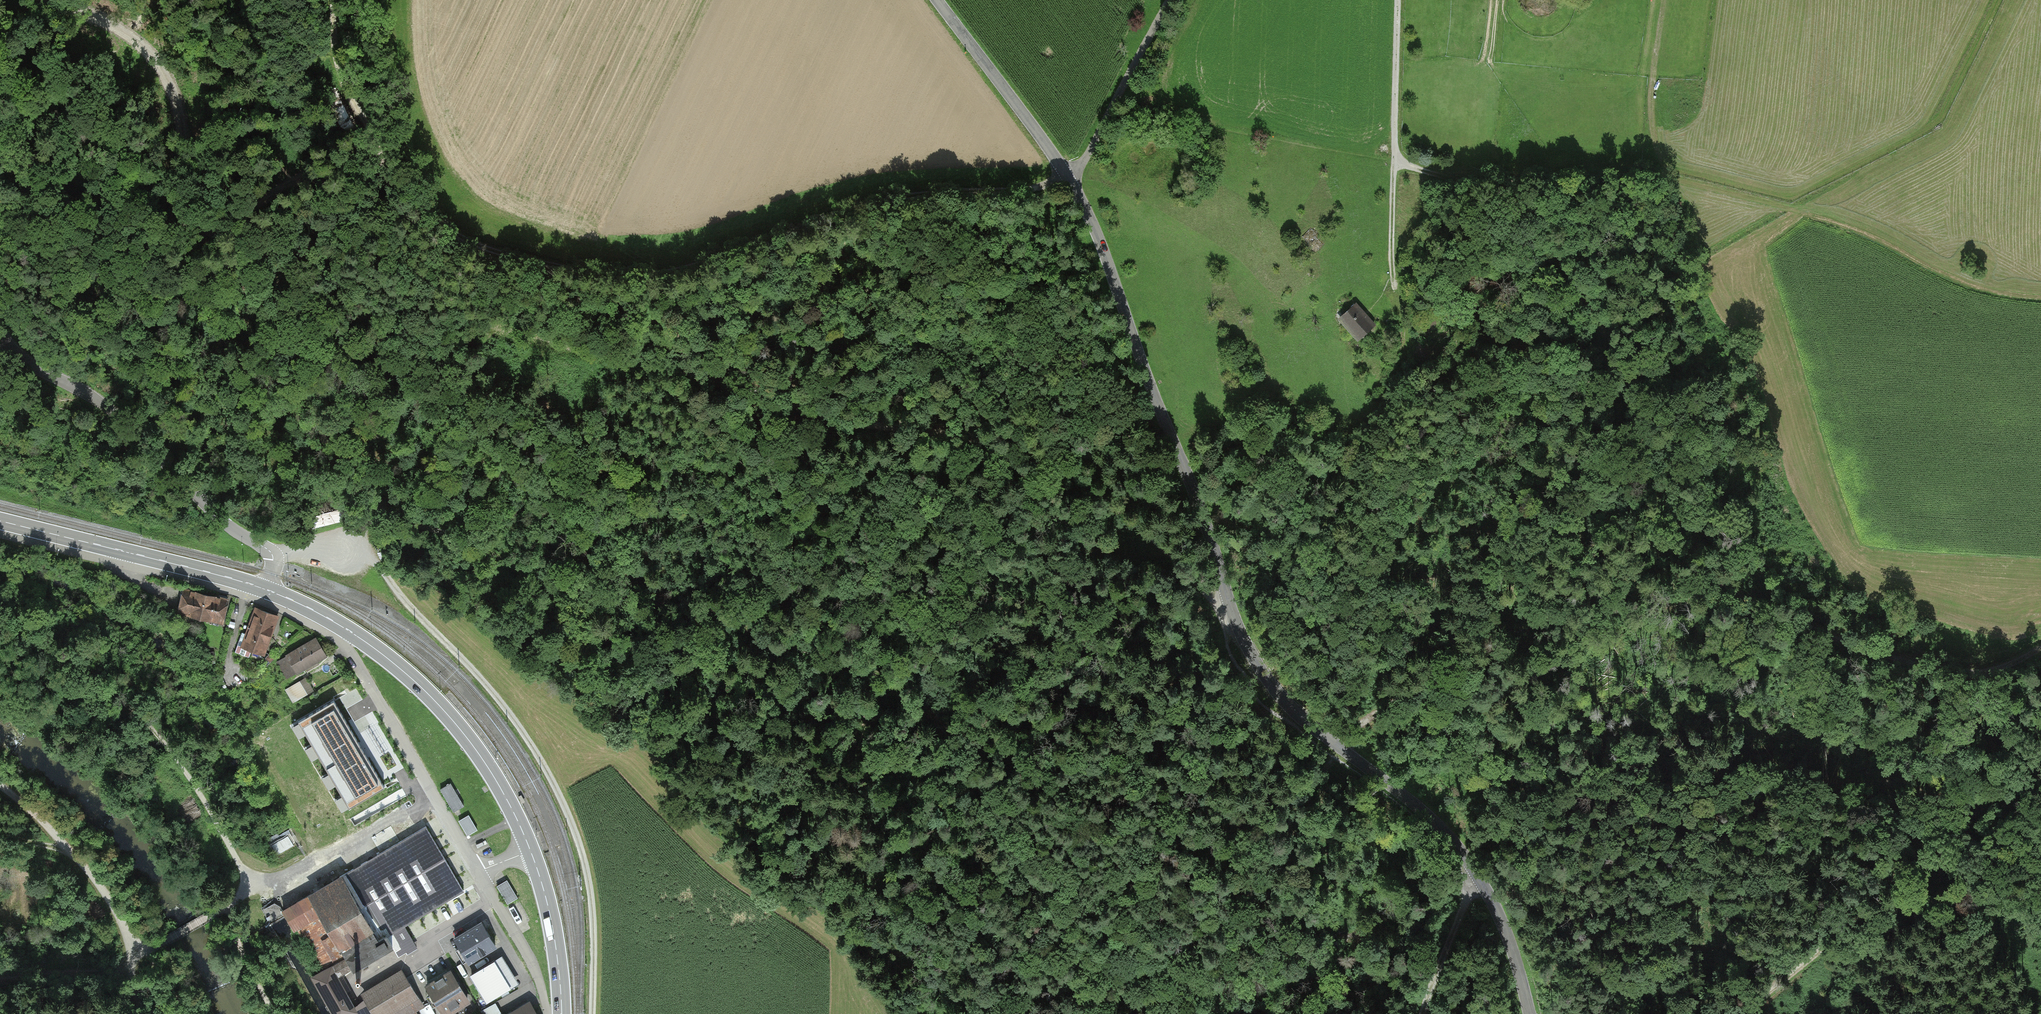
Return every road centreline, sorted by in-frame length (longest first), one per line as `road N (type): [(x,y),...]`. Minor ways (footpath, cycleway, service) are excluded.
road 1 (track): [(349,537),(413,518),(448,529),(525,574),(601,599),(663,602),(894,681),(956,738),(1080,951),(1115,962),(1148,959),(1253,897),(1276,870),(1301,799),(1339,747),(1430,682),(1459,635),(1521,432),(1508,304),(1516,200)]
road 2 (unclassified): [(1529,1013),(1498,913),(1443,830),(1289,705),(1245,643),(1095,228),(938,0)]
road 3 (track): [(2040,648),(1998,668),(1950,672),(1790,622),(1734,593),(1659,497),(1602,327),(1558,248),(1516,200),(1444,176)]
road 4 (track): [(449,231),(510,254),(603,273),(671,271),(872,205),(1069,181),(1167,0)]
road 5 (track): [(1397,162),(1444,176),(1599,179),(1660,171),(1965,279),(2040,293)]
road 6 (track): [(1023,448),(805,409),(461,318)]
road 7 (track): [(349,537),(478,676),(558,796),(586,878),(591,1013)]
road 8 (secondary): [(561,1013),(543,887),(512,807),(475,747),(364,641),(265,589)]
road 9 (track): [(386,165),(299,178),(209,233),(195,230),(184,215),(178,102),(153,58),(127,31),(46,0)]
road 10 (unclassified): [(0,334),(9,350),(104,407),(230,529),(271,552),(265,589)]
road 11 (track): [(254,890),(194,784),(150,726),(47,634),(0,617)]
road 12 (track): [(1736,1013),(1863,918),(2040,891)]
road 13 (track): [(1336,467),(1398,366),(1397,162)]
road 14 (secondary): [(265,589),(0,521)]
road 15 (track): [(1023,448),(1125,512),(1231,613)]
road 16 (track): [(1430,682),(1553,746),(1651,757)]
road 17 (track): [(140,948),(76,855),(0,788)]
road 18 (track): [(254,890),(432,794)]
road 19 (track): [(331,0),(333,59),(386,165)]
road 20 (track): [(1664,0),(1649,106),(1660,171)]
road 21 (track): [(1397,162),(1397,0)]
road 22 (track): [(1423,1013),(1477,875)]
road 23 (track): [(130,965),(0,978)]
road 24 (track): [(274,1013),(237,942),(235,901)]

